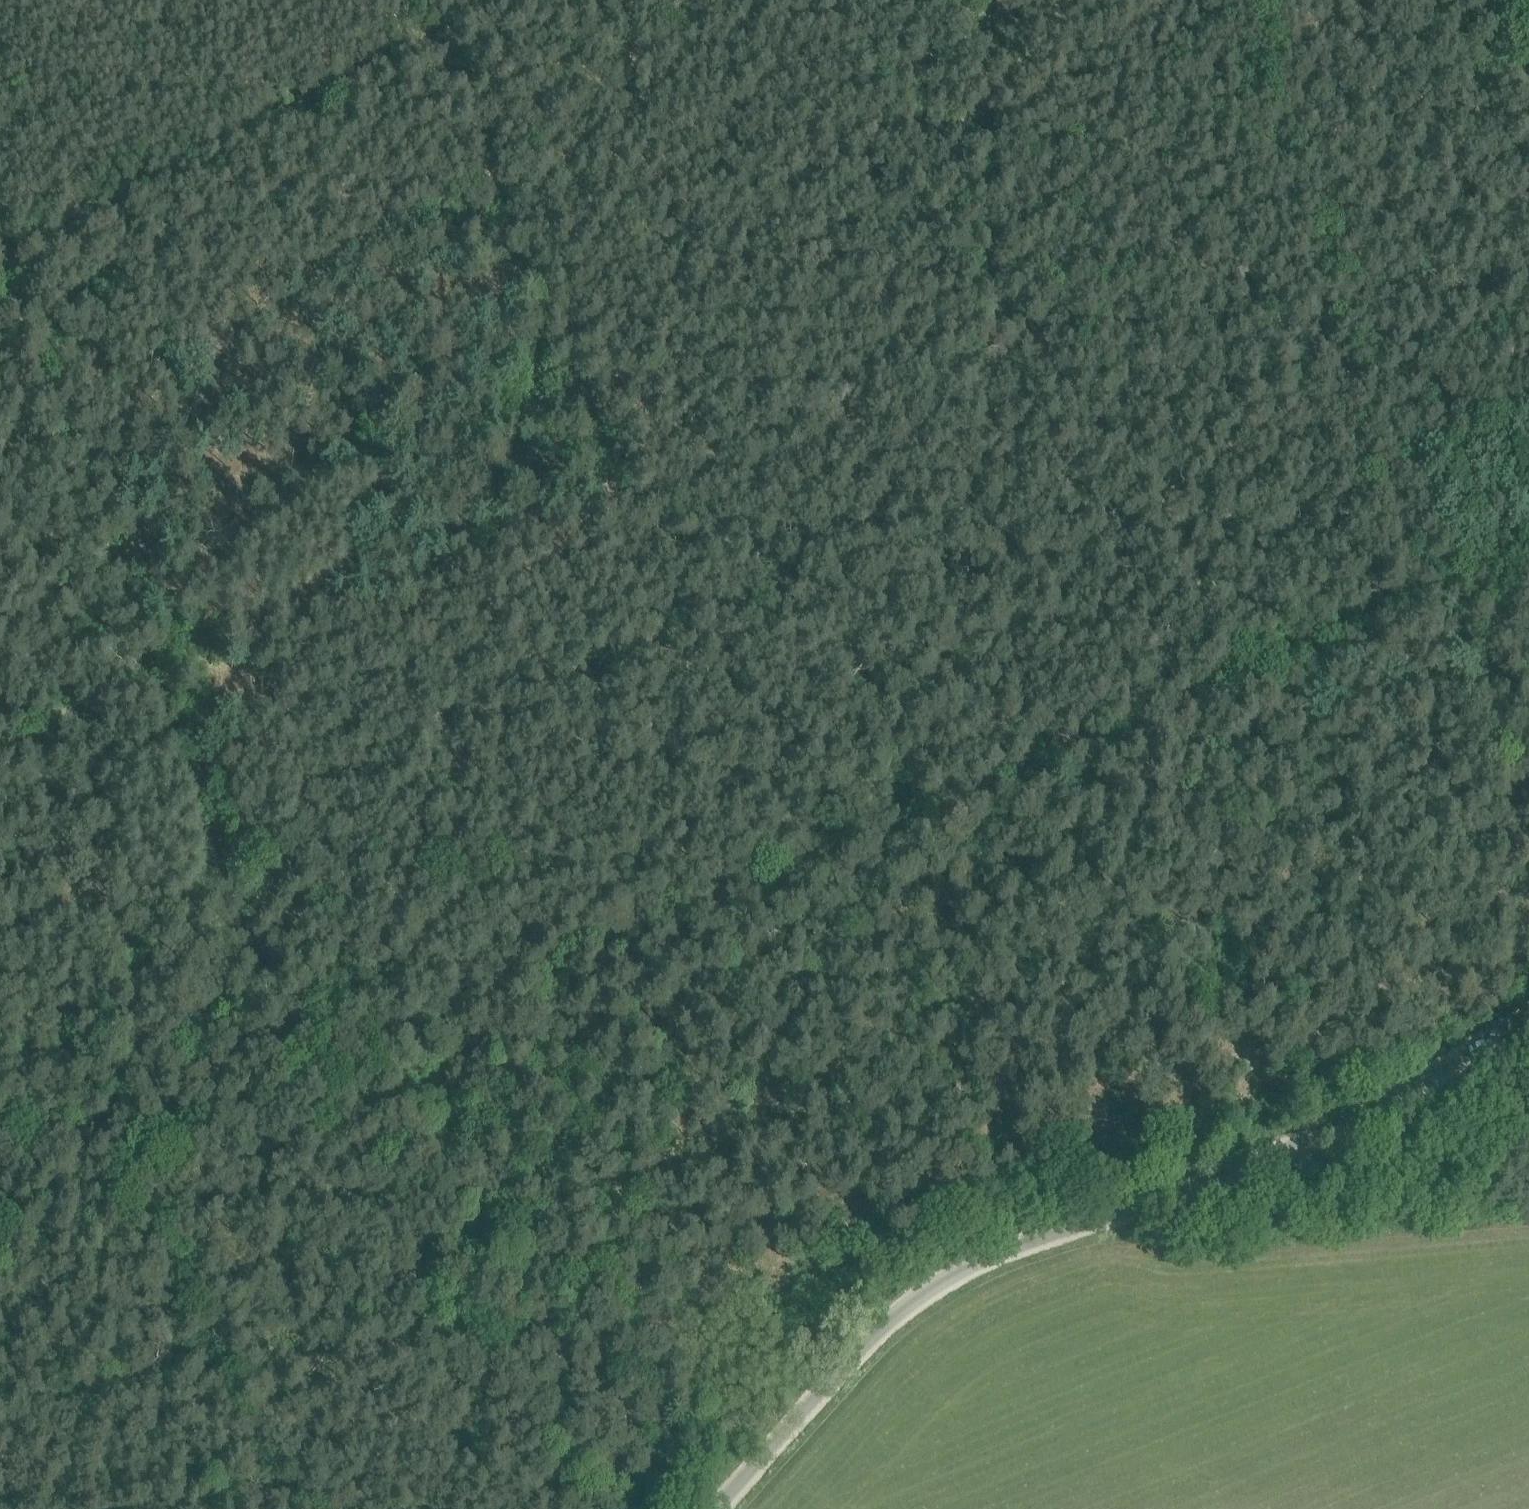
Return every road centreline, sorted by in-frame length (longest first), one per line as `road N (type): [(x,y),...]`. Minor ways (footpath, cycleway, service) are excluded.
road 1 (unclassified): [(715,1508),(919,1295),(1011,1249),(1244,1167),(1481,1056),(1528,1018)]
road 2 (track): [(5,268),(510,0)]

